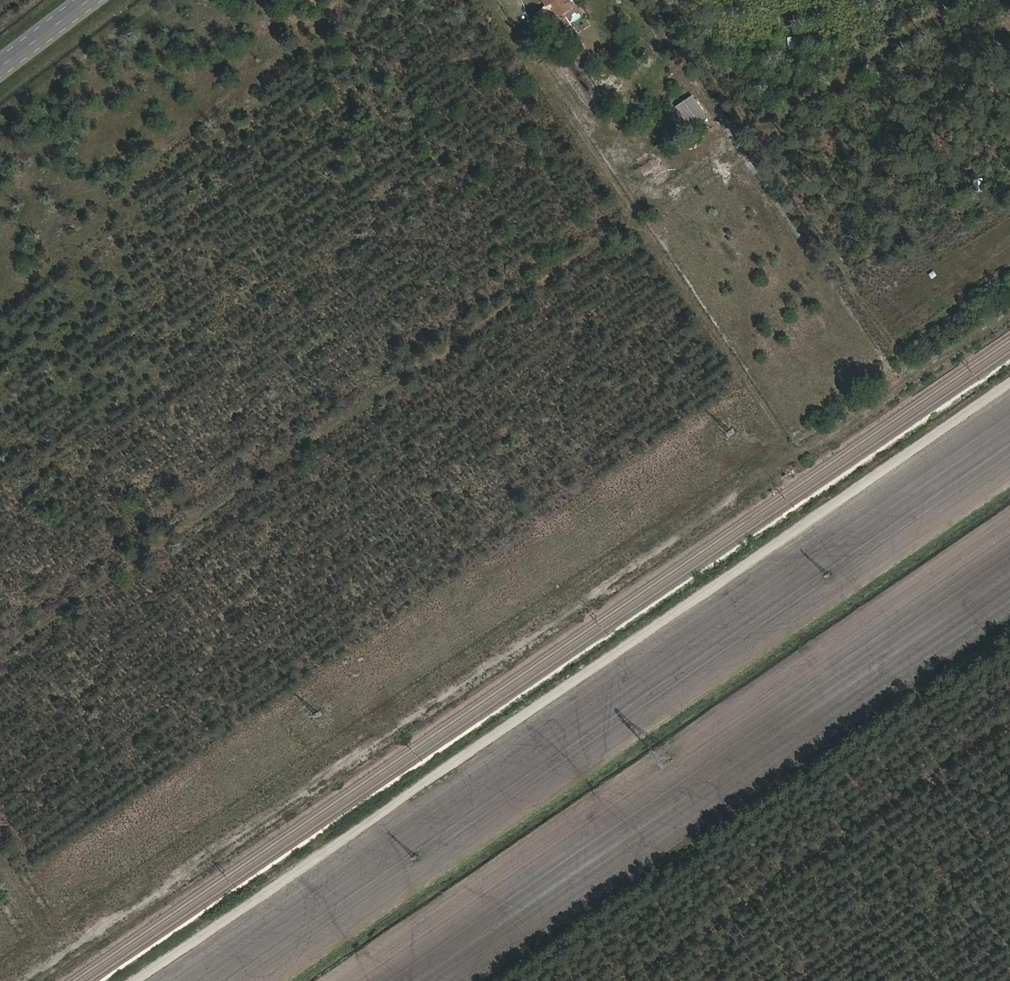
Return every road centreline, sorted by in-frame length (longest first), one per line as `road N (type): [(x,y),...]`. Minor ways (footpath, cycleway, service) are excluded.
road 1 (track): [(134,980),(1009,382)]

